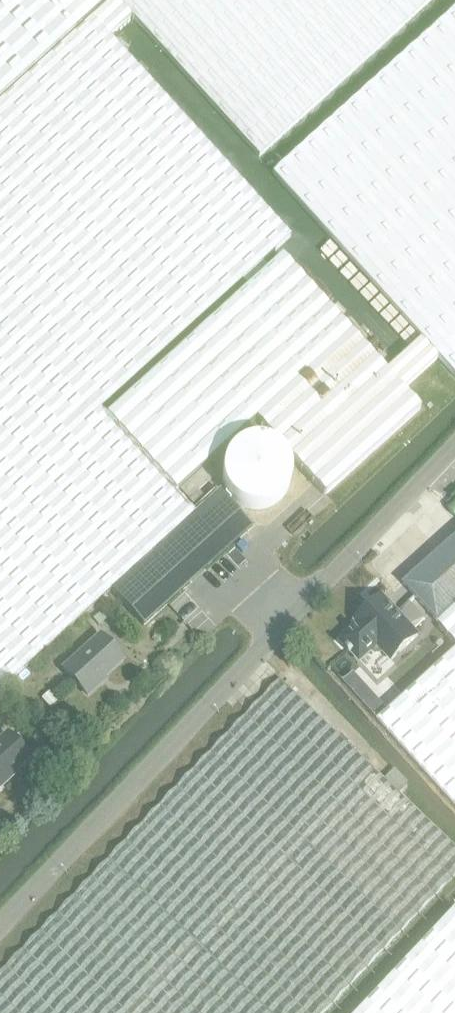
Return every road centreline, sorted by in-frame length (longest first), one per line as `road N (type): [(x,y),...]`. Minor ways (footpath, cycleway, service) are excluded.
road 1 (unclassified): [(0,925),(454,448)]

